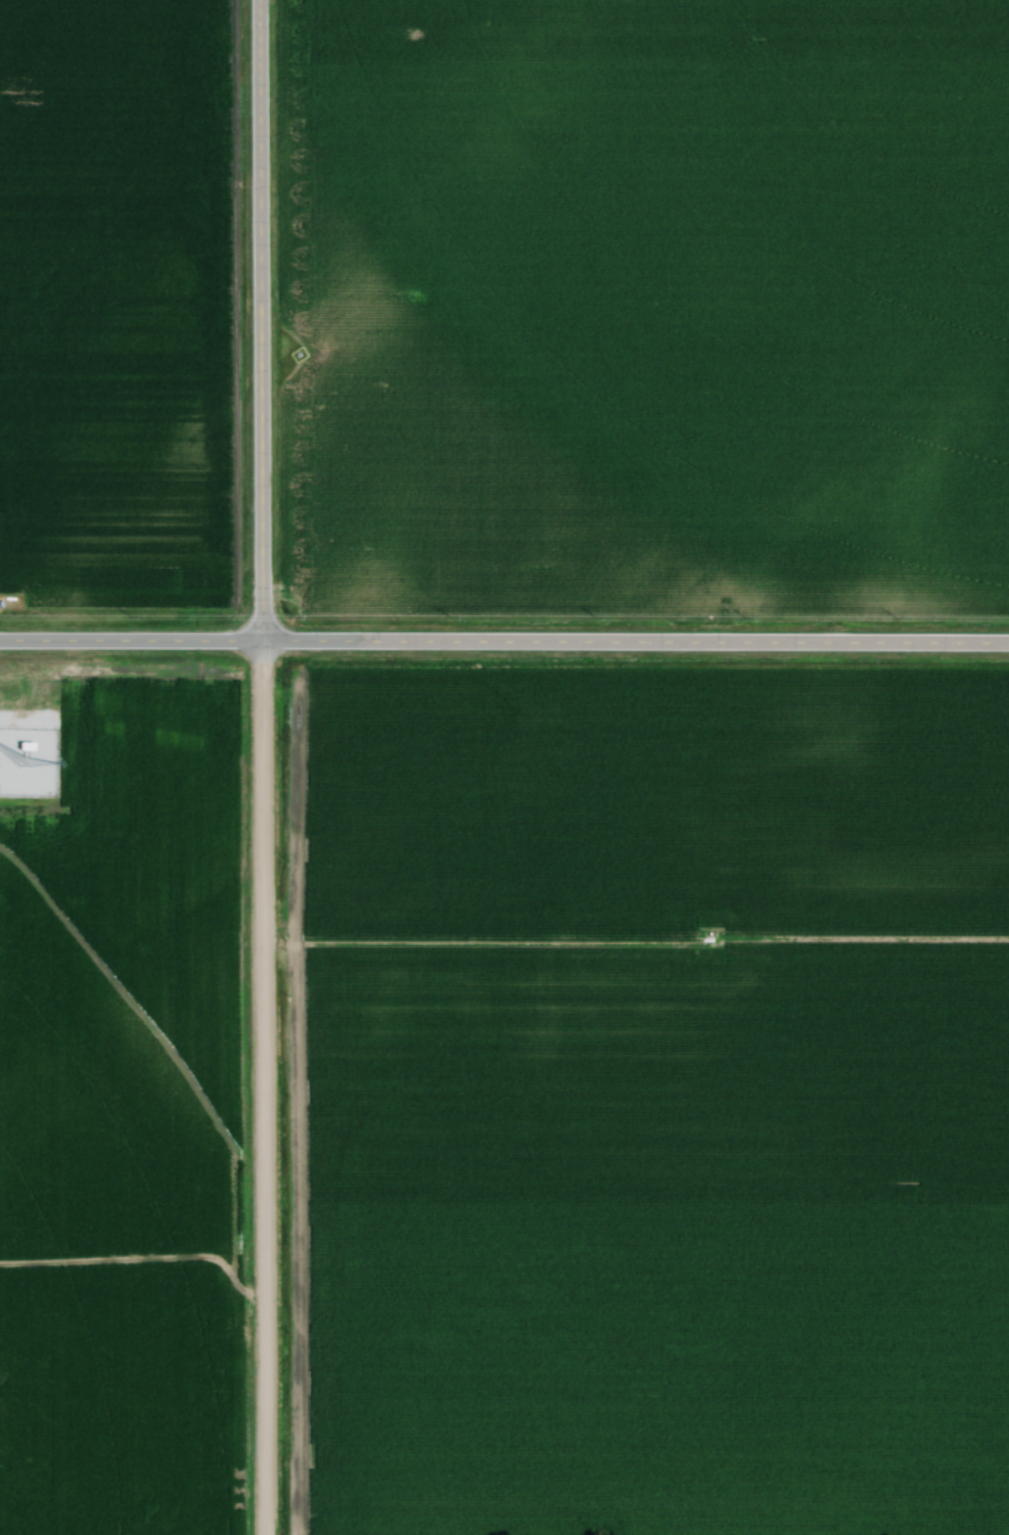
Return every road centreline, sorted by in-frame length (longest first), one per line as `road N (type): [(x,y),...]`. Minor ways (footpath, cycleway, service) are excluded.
road 1 (residential): [(264,1534),(261,641)]
road 2 (tertiary): [(1008,644),(261,641)]
road 3 (residential): [(261,641),(258,0)]
road 4 (tertiary): [(261,641),(0,642)]

